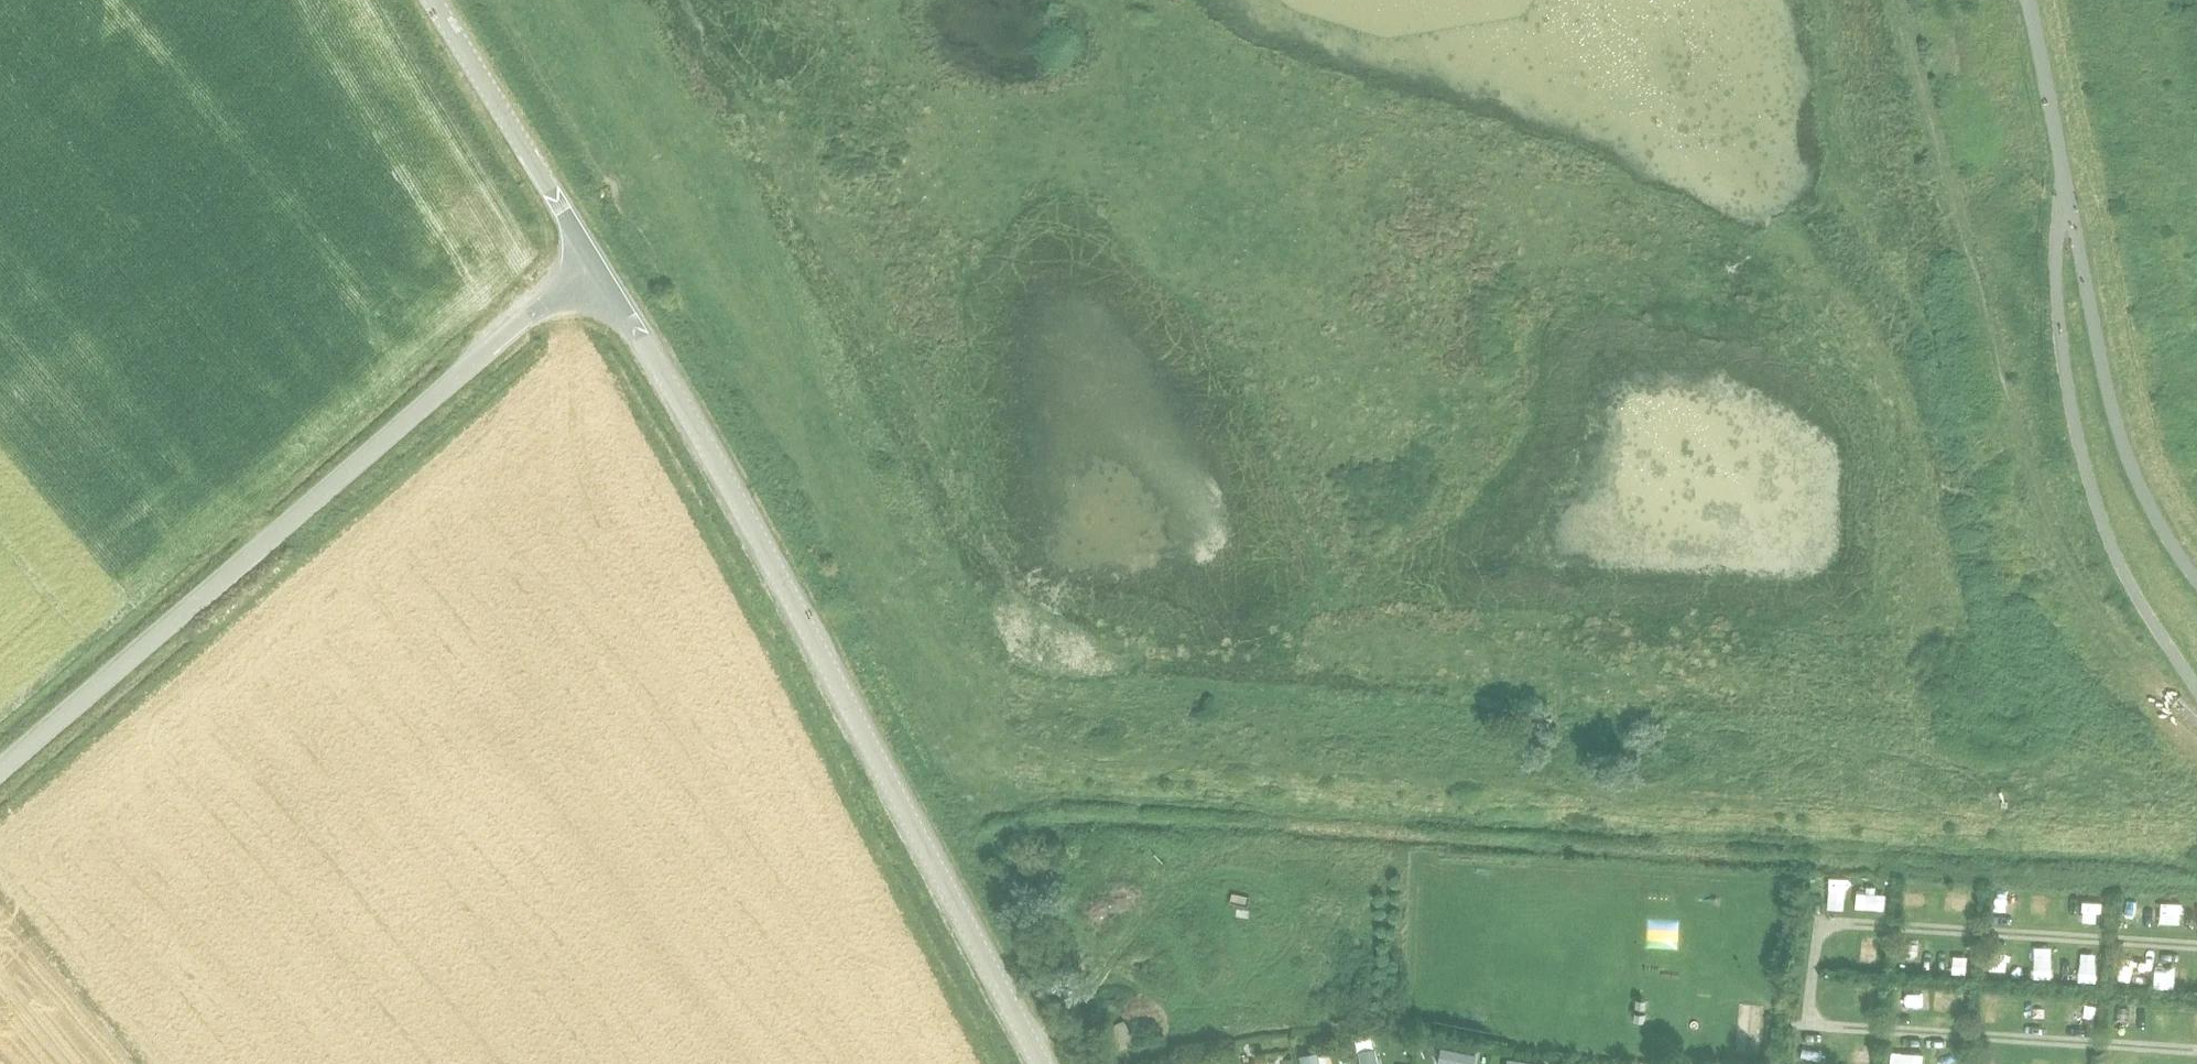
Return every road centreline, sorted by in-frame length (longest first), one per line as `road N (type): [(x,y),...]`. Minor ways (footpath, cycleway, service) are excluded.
road 1 (tertiary): [(1044,1063),(764,544),(597,269)]
road 2 (track): [(2196,717),(2104,620),(2054,526),(2011,403),(1903,0)]
road 3 (unclassified): [(0,769),(537,308),(597,269)]
road 4 (tertiary): [(597,269),(432,0)]

